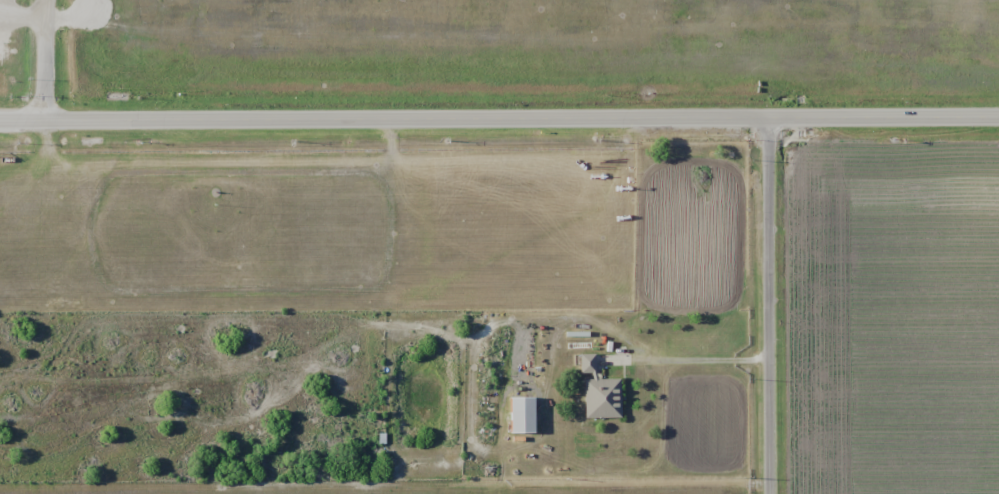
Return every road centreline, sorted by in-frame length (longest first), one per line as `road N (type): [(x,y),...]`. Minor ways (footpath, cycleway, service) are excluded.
road 1 (secondary): [(0,120),(998,116)]
road 2 (residential): [(771,493),(767,117)]
road 3 (residential): [(46,120),(48,0)]

